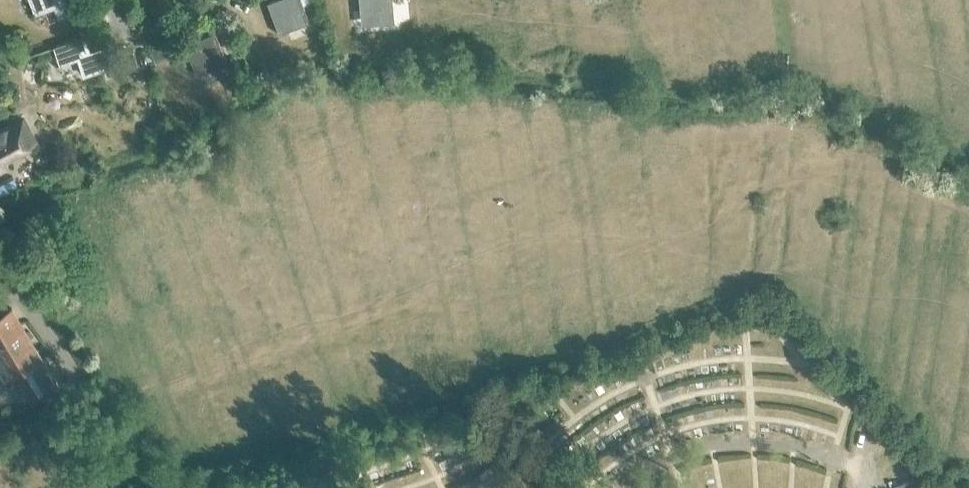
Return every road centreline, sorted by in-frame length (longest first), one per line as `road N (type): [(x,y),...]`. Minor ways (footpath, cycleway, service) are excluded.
road 1 (unclassified): [(0,272),(84,390),(120,487)]

